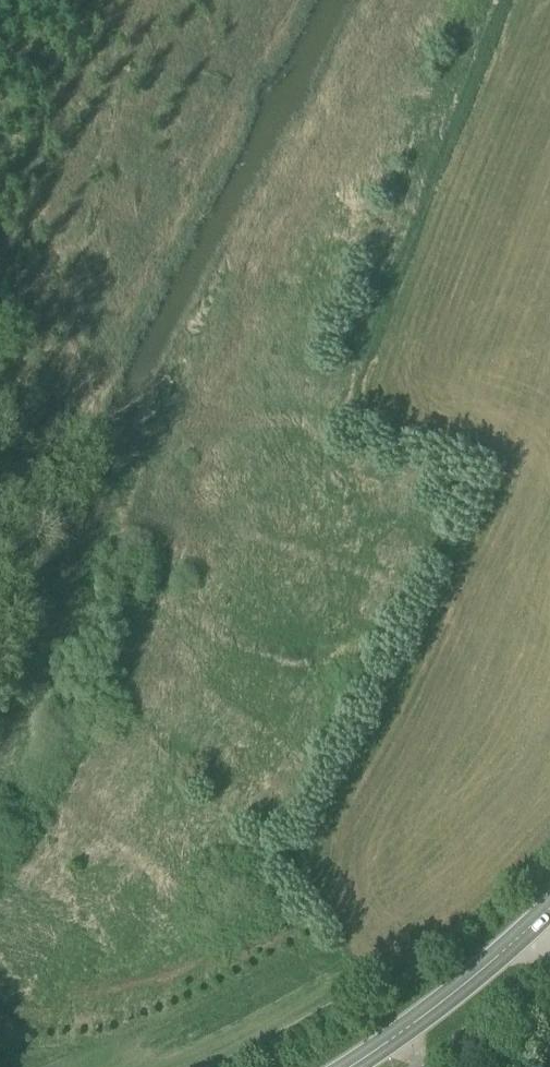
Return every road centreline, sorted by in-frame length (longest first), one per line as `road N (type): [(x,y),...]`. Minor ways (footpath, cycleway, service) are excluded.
road 1 (tertiary): [(354,1066),(407,1035),(549,912)]

